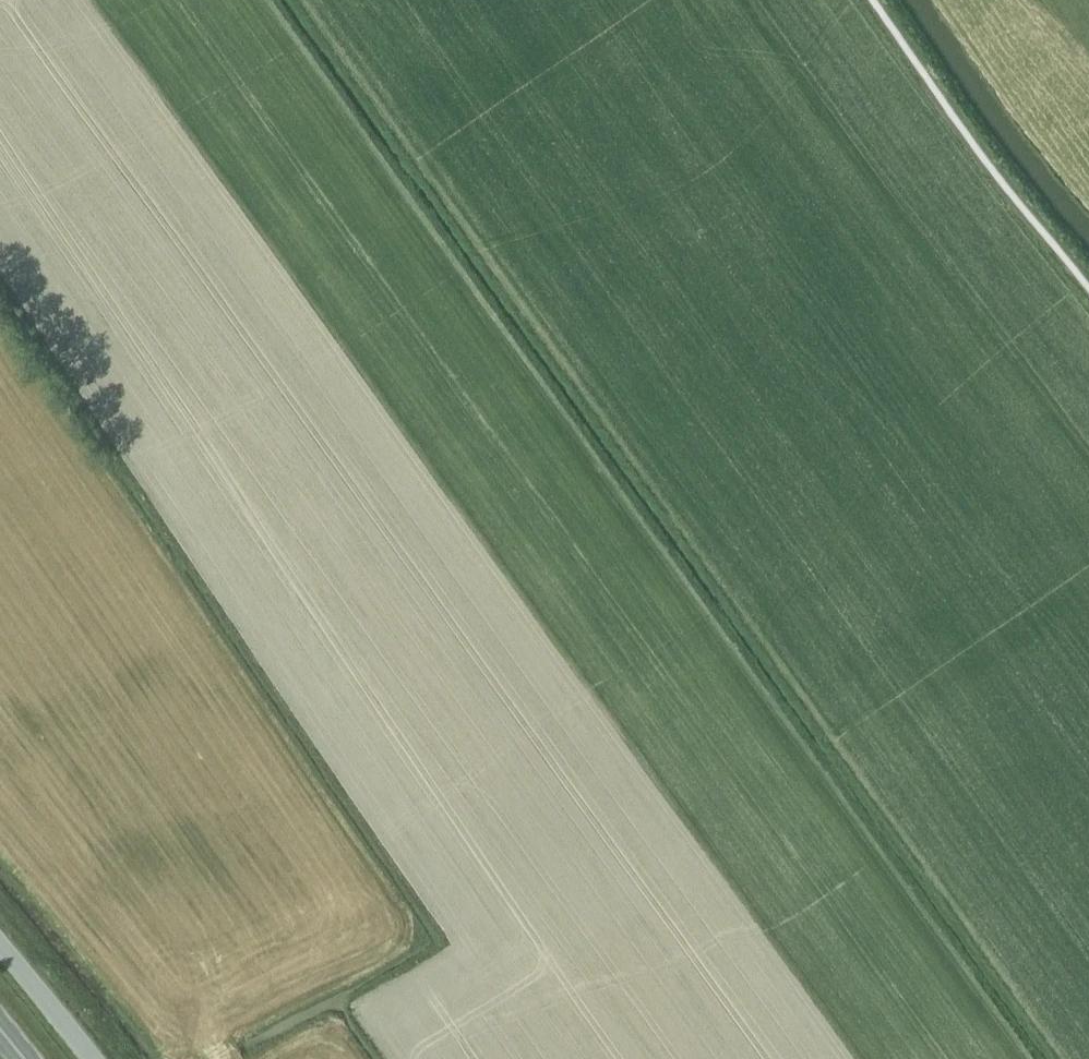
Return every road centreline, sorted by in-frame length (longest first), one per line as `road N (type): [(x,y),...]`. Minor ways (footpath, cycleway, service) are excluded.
road 1 (unclassified): [(0,943),(93,1058)]

